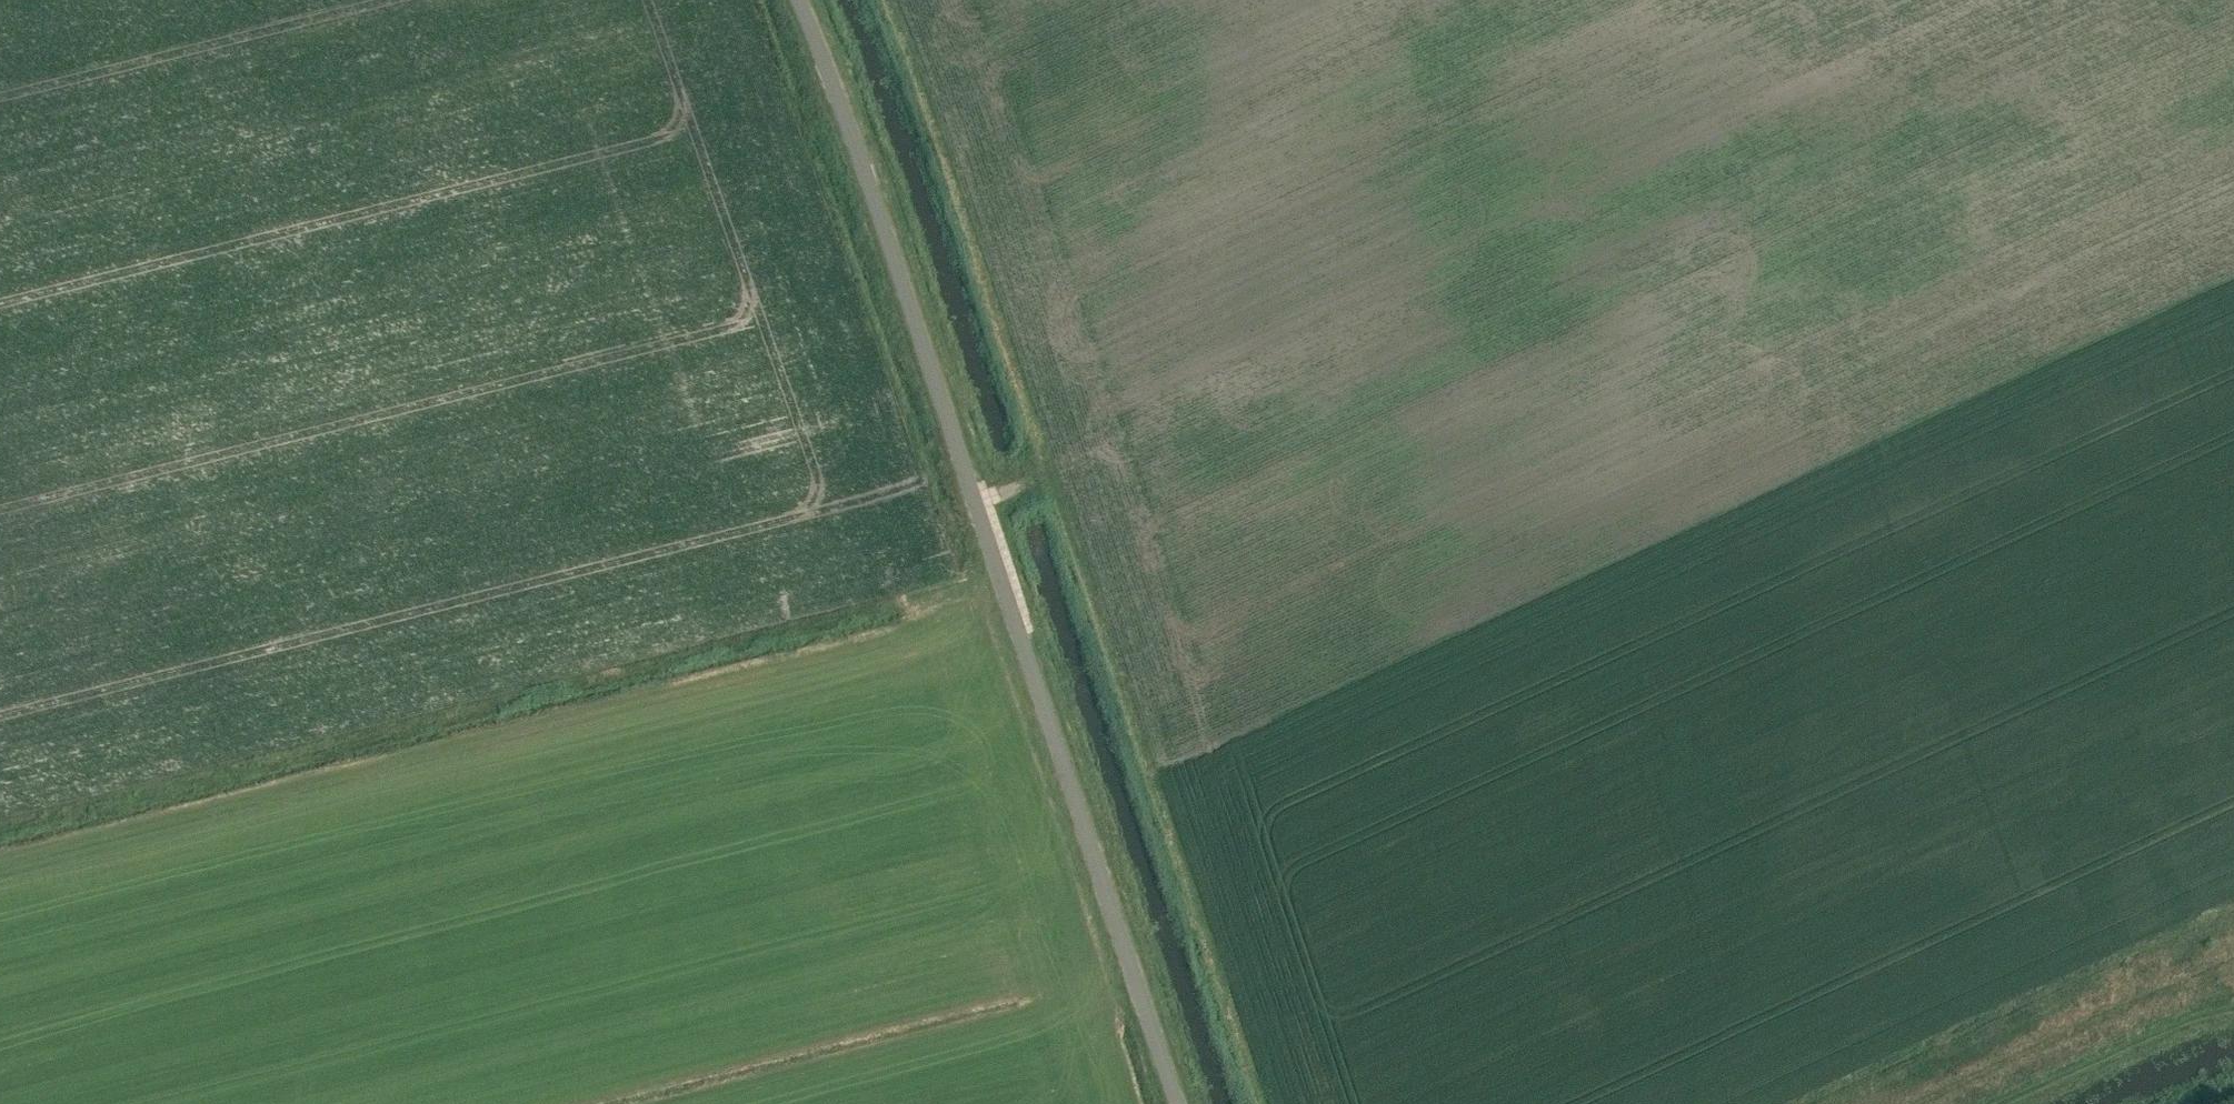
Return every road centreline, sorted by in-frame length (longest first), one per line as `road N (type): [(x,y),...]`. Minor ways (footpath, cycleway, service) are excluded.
road 1 (unclassified): [(1175,1103),(797,0)]

